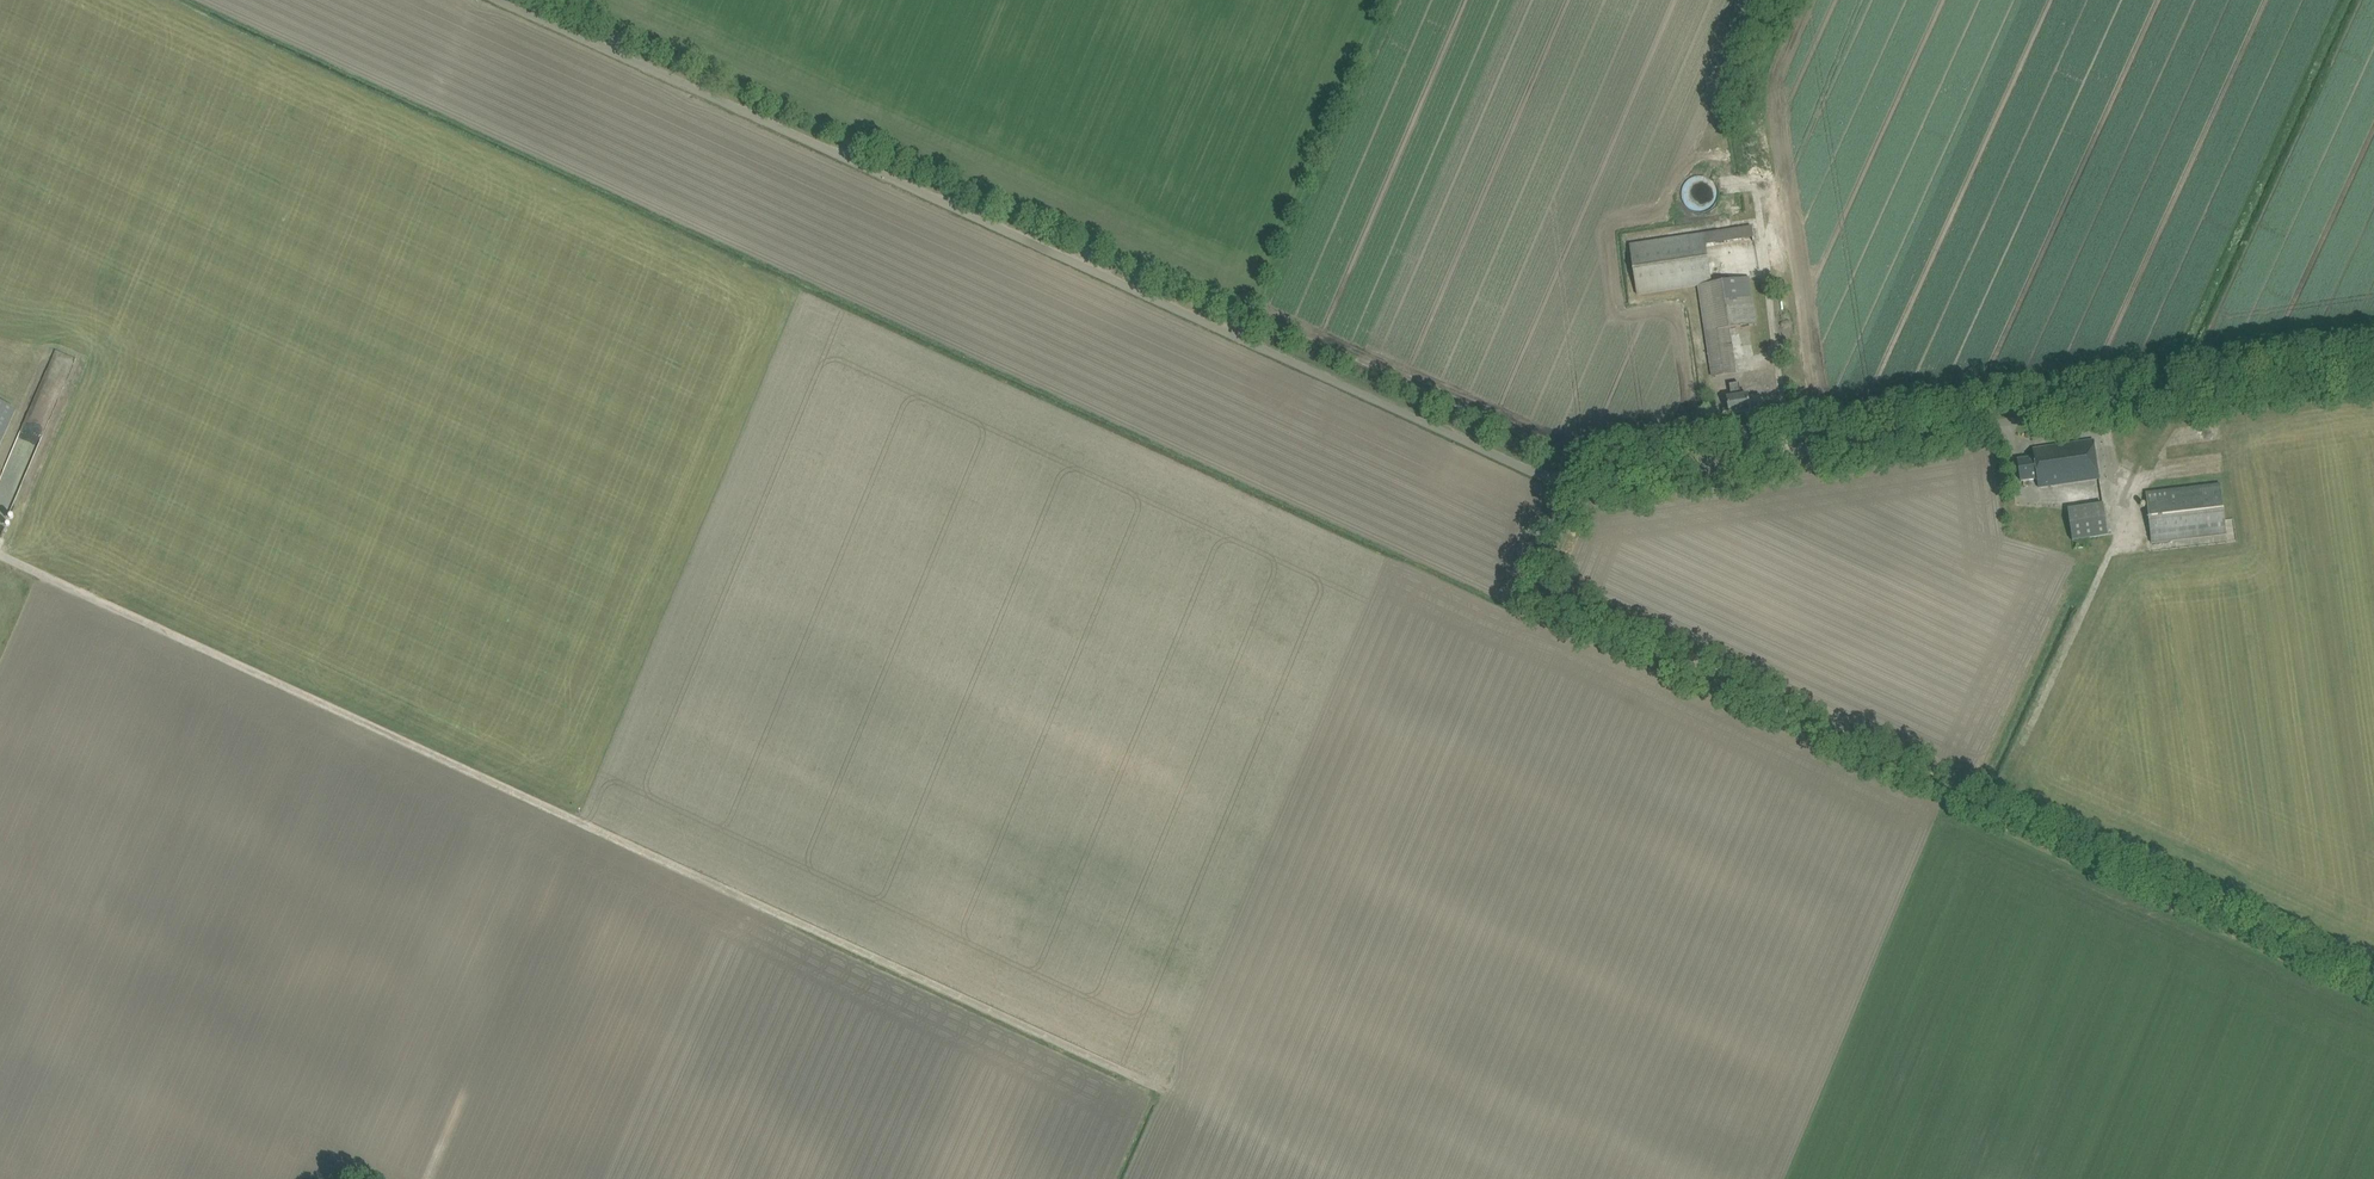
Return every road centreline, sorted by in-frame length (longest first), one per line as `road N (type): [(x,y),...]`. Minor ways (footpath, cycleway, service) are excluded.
road 1 (unclassified): [(496,0),(1551,479),(1616,481),(2373,370)]
road 2 (track): [(1158,1088),(0,555)]

